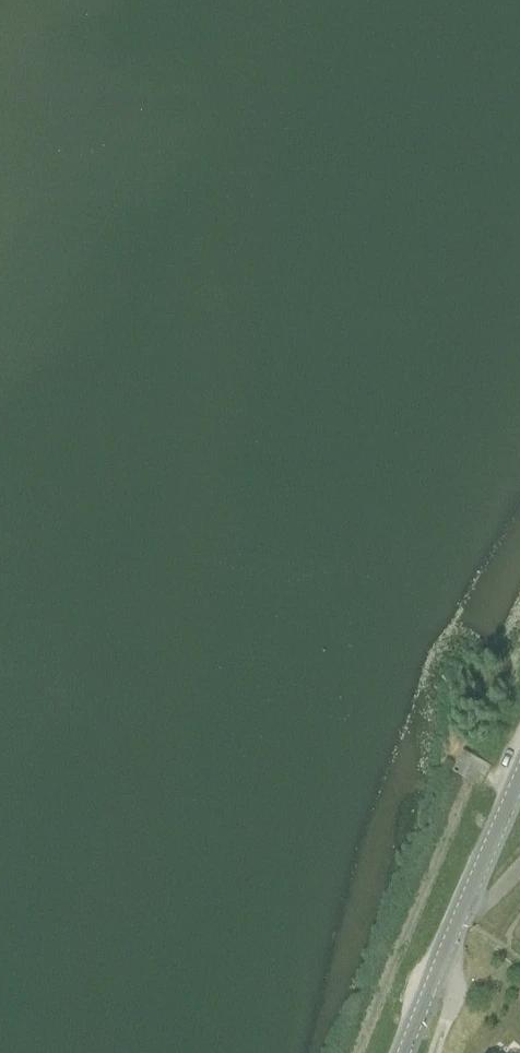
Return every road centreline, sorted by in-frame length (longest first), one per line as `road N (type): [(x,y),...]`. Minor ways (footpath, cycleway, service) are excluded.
road 1 (tertiary): [(404,1052),(519,766)]

